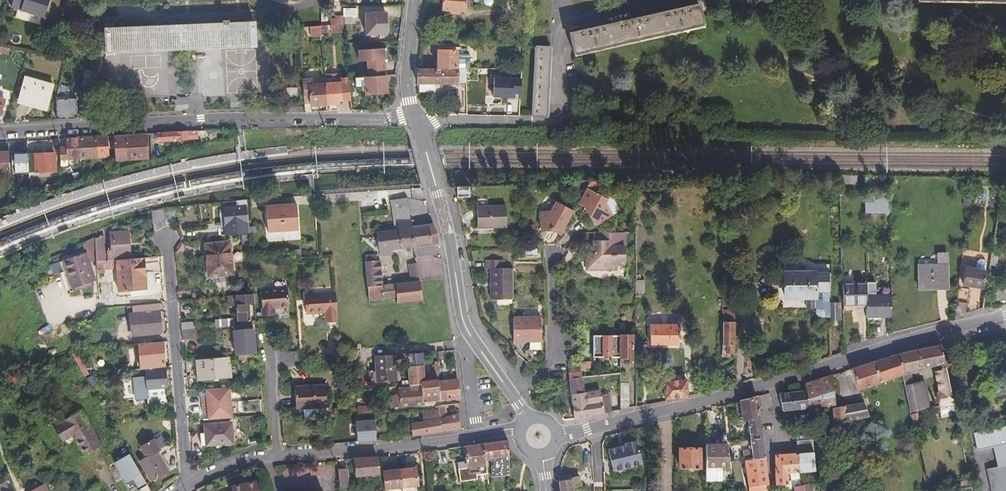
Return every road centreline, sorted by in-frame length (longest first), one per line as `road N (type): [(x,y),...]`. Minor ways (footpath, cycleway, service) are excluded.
road 1 (tertiary): [(1005,315),(554,435)]
road 2 (residential): [(0,134),(201,120),(414,118)]
road 3 (residential): [(184,487),(245,458),(523,433)]
road 4 (tertiary): [(414,118),(437,188),(462,317),(530,423)]
road 5 (residential): [(163,241),(184,487)]
road 6 (residential): [(414,118),(550,125),(554,26)]

